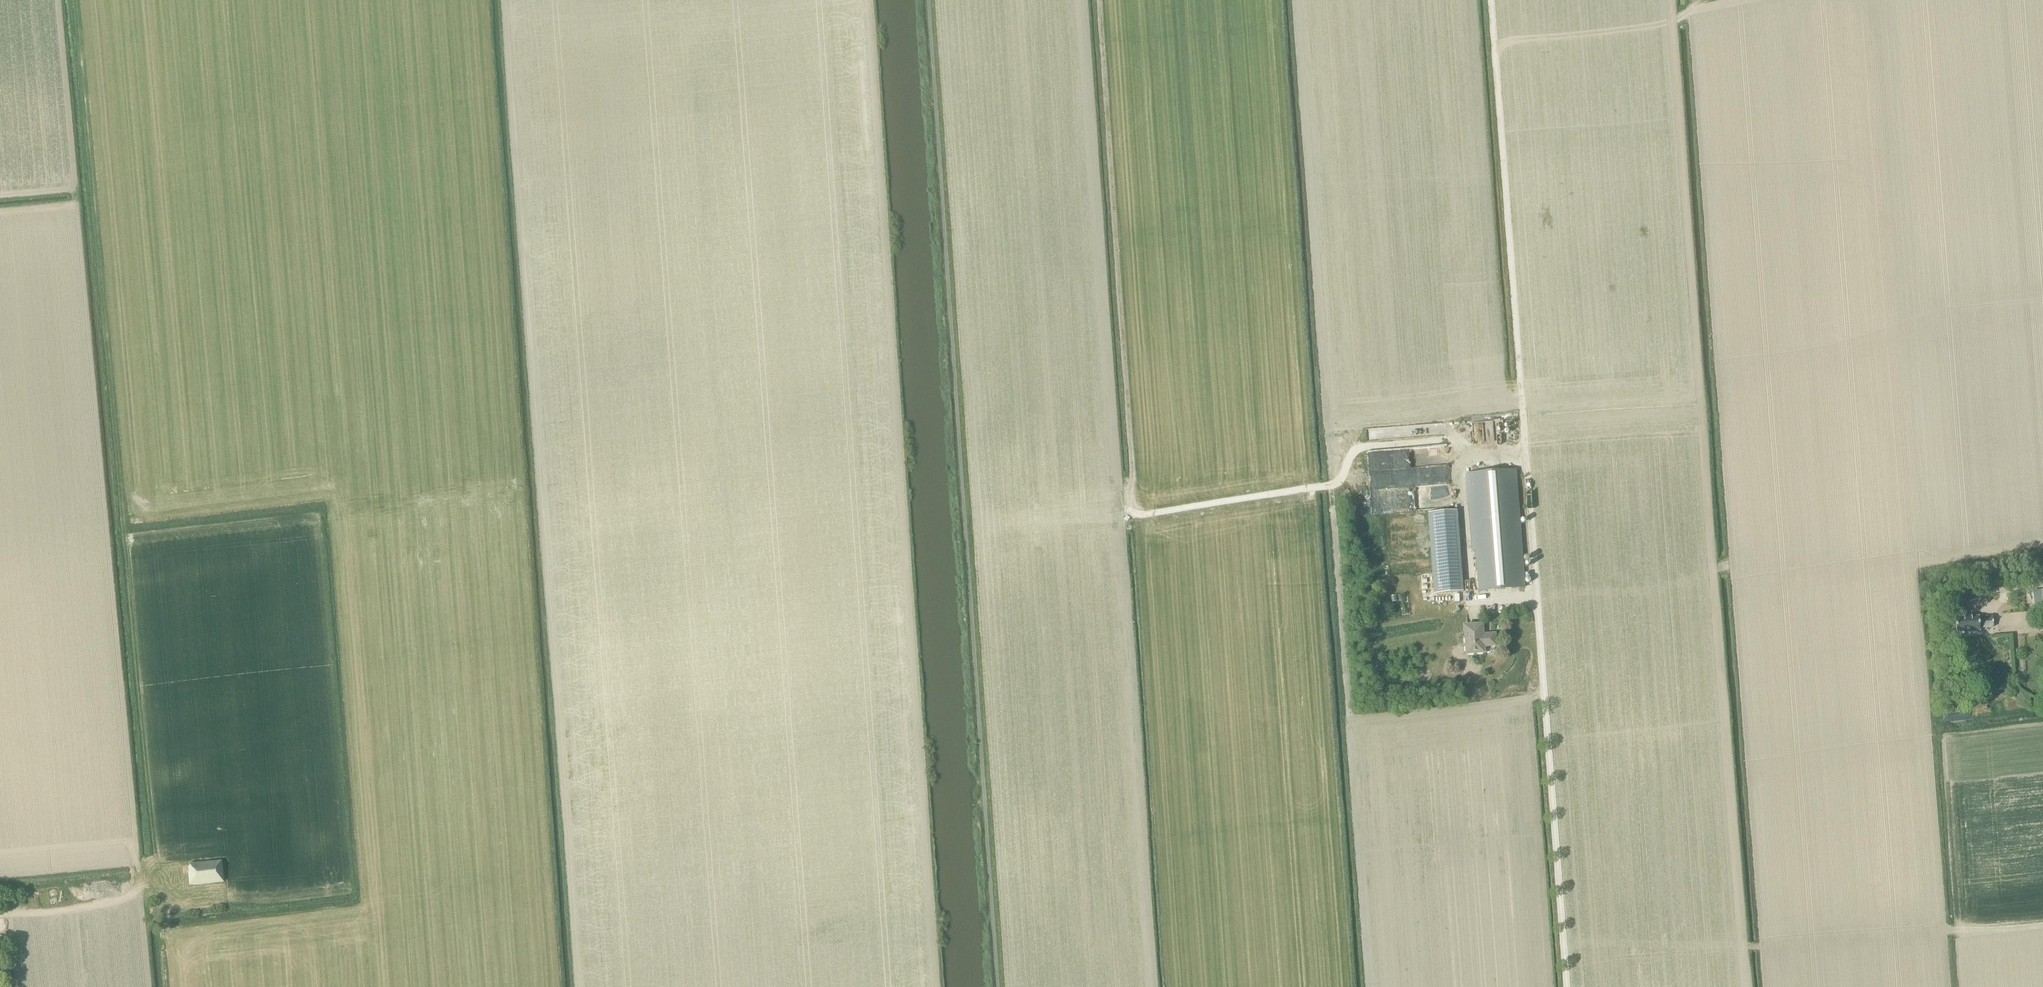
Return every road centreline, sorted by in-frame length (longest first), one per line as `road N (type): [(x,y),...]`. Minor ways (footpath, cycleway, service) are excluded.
road 1 (unclassified): [(1566,986),(1524,429)]

